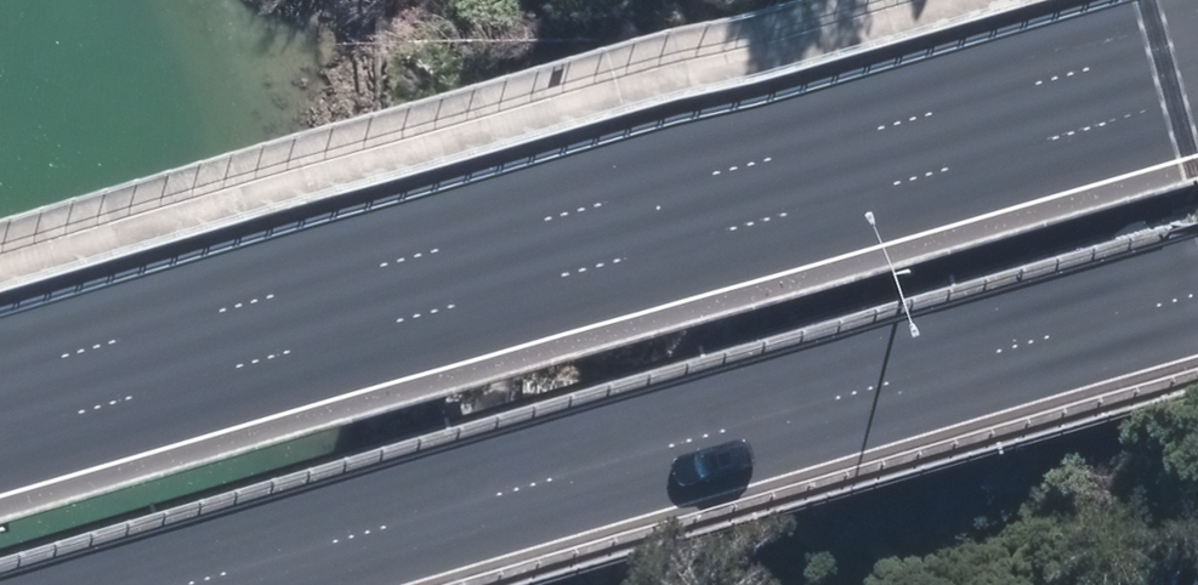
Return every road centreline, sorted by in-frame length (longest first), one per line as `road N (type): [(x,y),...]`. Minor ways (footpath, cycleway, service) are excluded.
road 1 (motorway): [(0,452),(1197,108)]
road 2 (motorway): [(1197,300),(207,584)]

